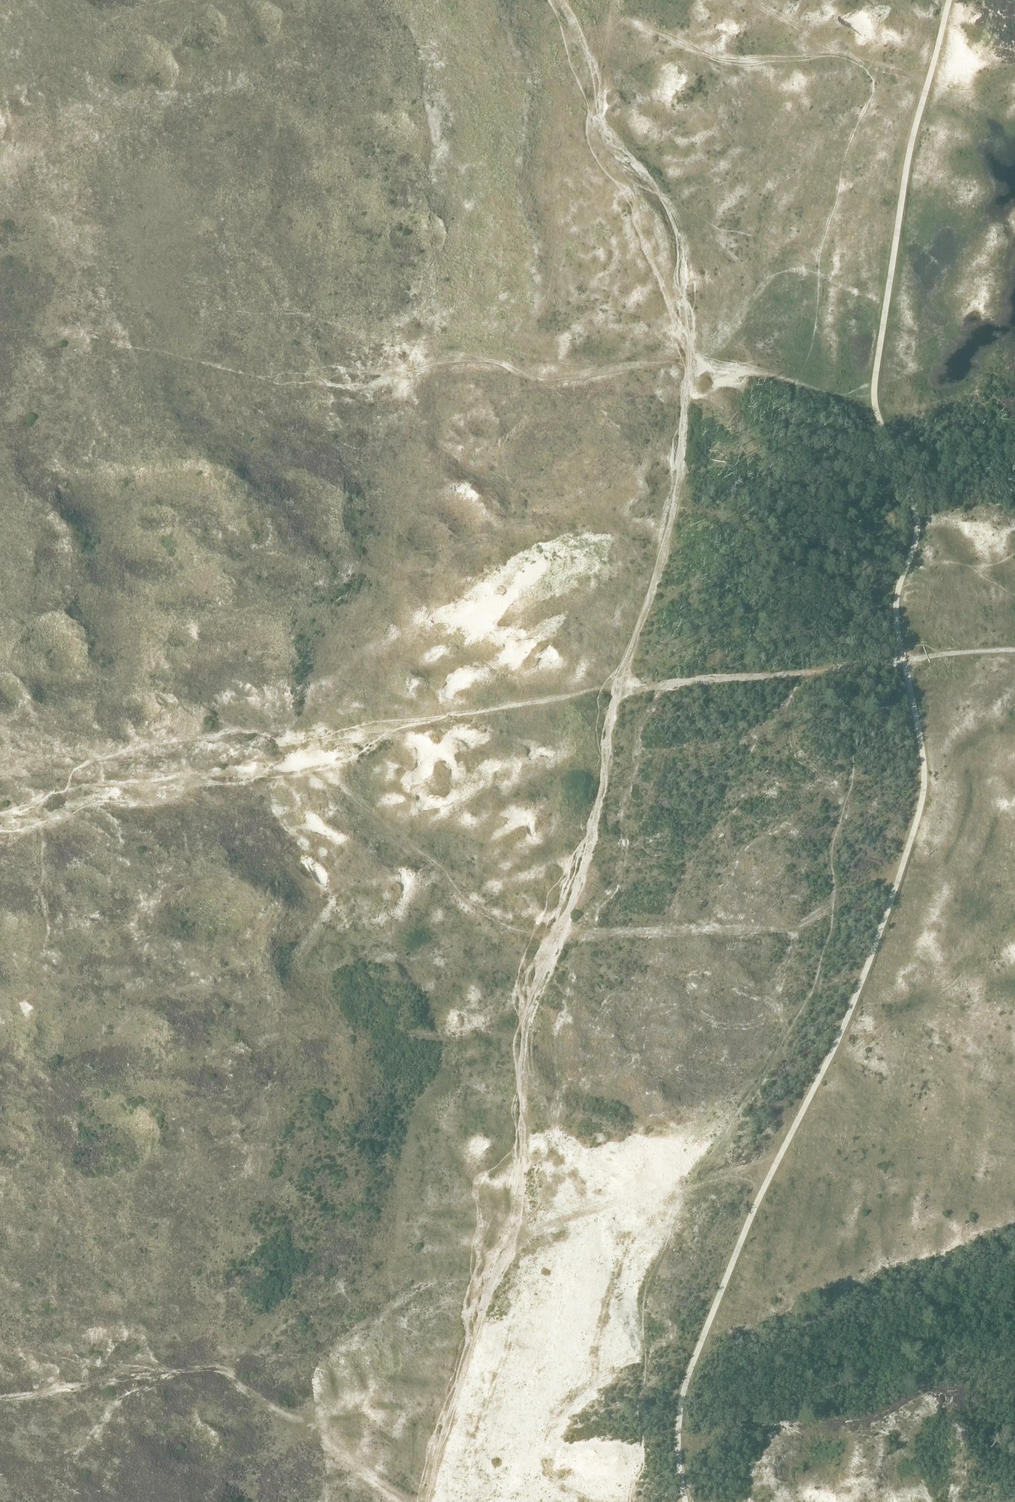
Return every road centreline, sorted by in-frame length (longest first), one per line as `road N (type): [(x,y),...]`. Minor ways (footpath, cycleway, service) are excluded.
road 1 (track): [(779,1158),(515,1238)]

